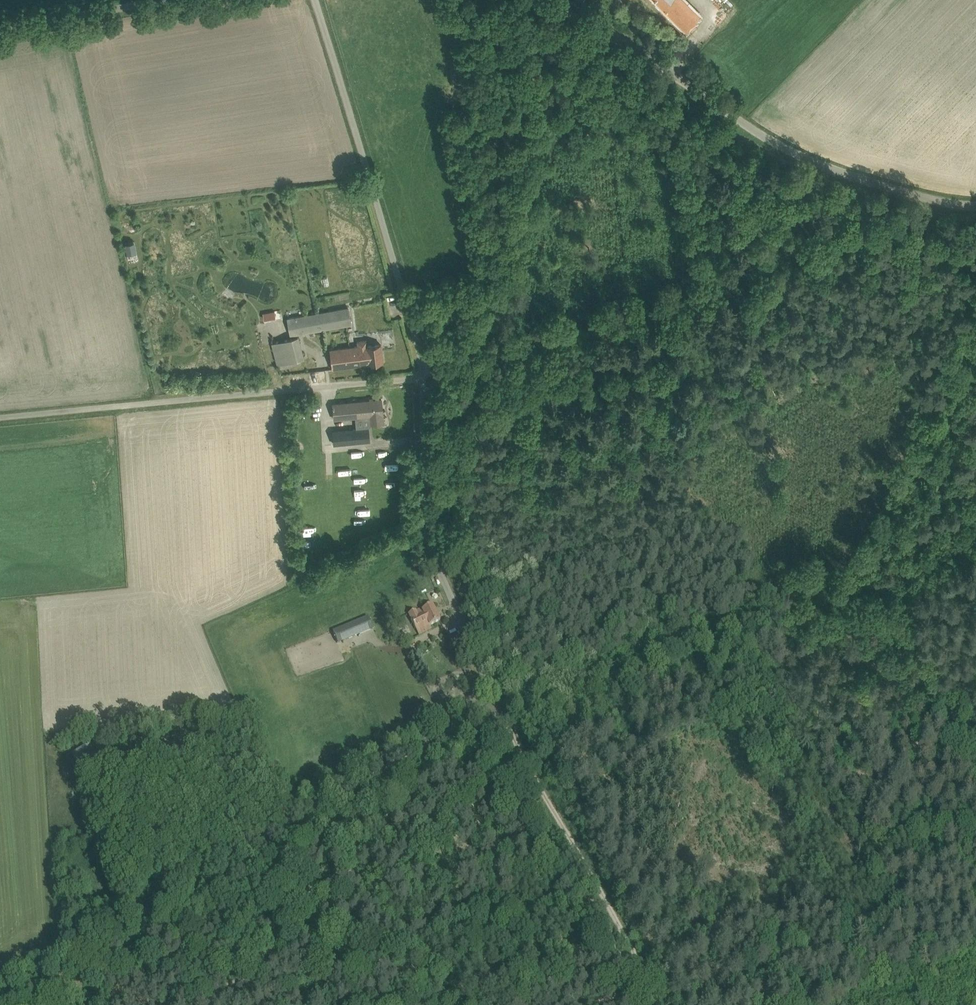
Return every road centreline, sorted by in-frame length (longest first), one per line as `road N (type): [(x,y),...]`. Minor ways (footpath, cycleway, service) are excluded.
road 1 (track): [(428,373),(899,224)]
road 2 (unclassified): [(536,0),(614,36),(805,158),(921,197),(975,204)]
road 3 (unclassified): [(428,373),(0,411)]
road 4 (unclassified): [(428,373),(316,0)]
road 5 (track): [(426,360),(567,121),(657,63)]
road 6 (track): [(504,707),(530,693),(861,597)]
road 7 (track): [(504,707),(665,1004)]
road 8 (unclassified): [(495,690),(436,546),(428,373)]
road 9 (track): [(70,951),(287,829)]
road 10 (track): [(287,829),(504,707)]
road 11 (track): [(975,748),(882,587)]
road 12 (unclassified): [(0,28),(164,0)]
road 13 (track): [(861,597),(975,531)]

